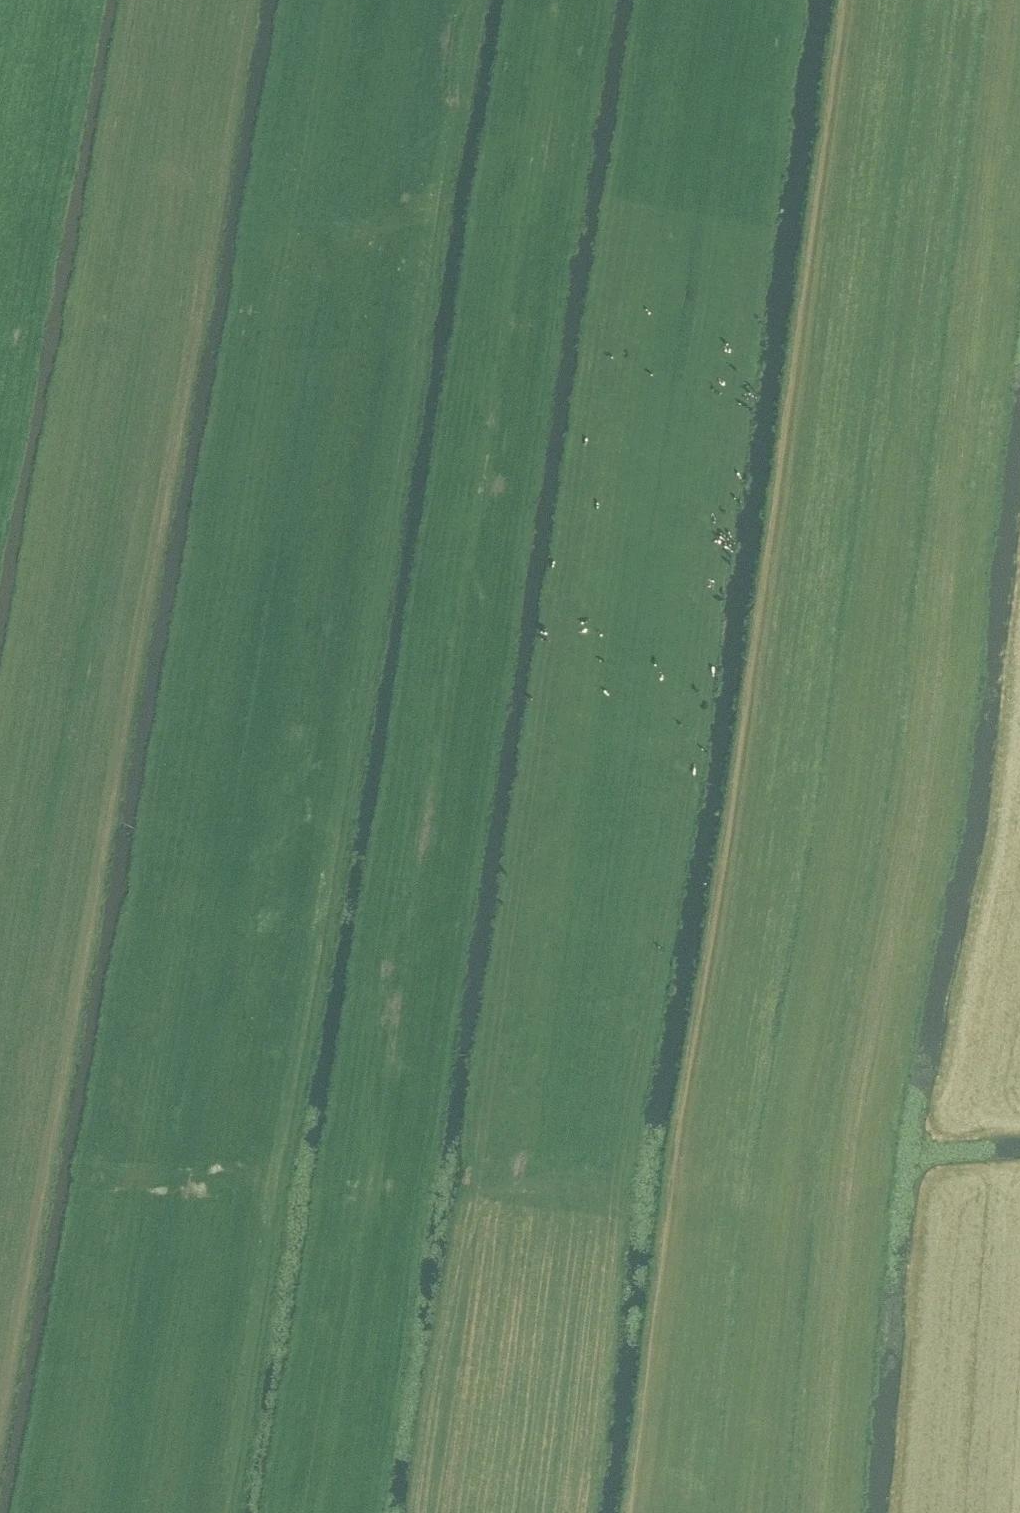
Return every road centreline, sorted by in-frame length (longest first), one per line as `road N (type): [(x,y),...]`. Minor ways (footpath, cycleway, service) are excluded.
road 1 (track): [(655,1512),(852,0)]

